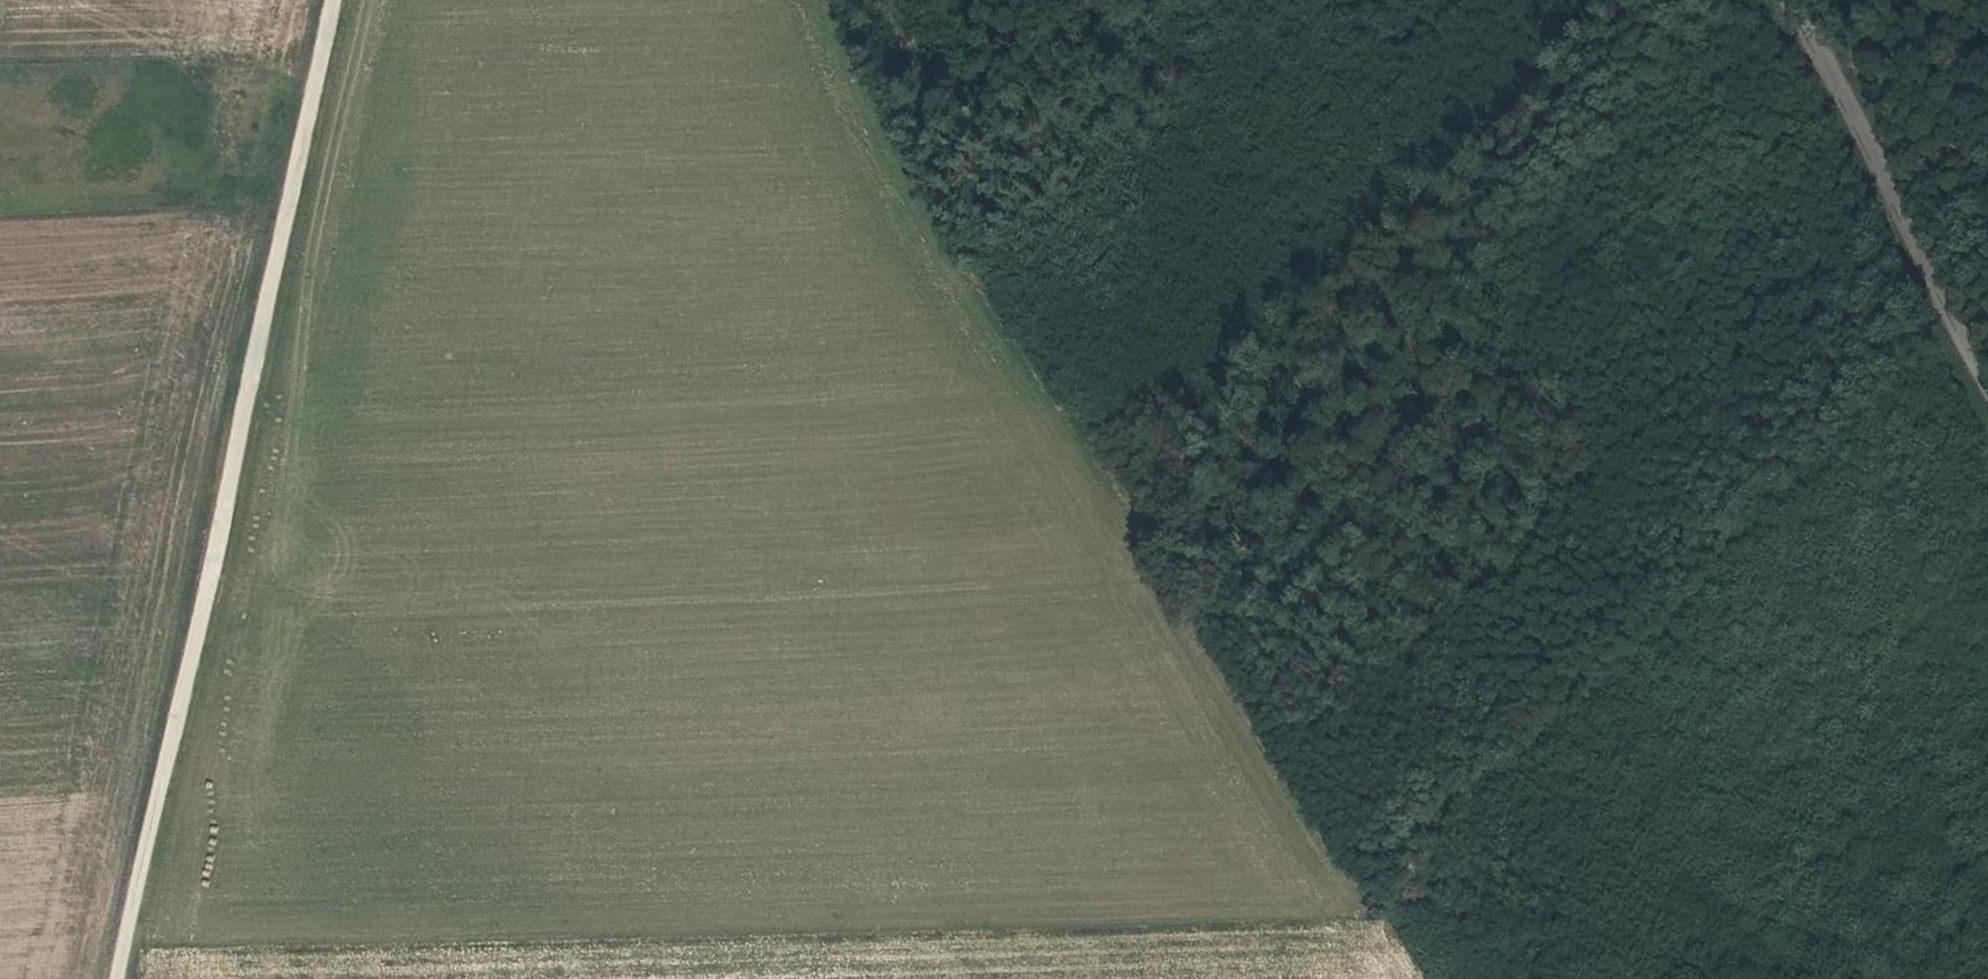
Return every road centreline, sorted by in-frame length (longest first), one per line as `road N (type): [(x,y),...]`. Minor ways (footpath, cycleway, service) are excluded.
road 1 (track): [(119,978),(218,561),(327,0)]
road 2 (unclassified): [(1822,0),(1987,360)]

